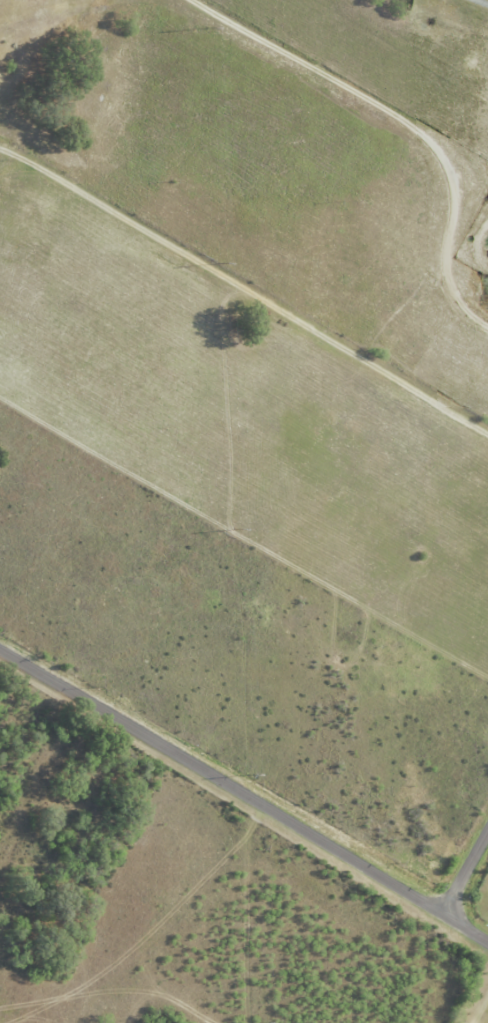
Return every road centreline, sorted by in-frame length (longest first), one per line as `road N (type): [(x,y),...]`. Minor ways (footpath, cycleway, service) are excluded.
road 1 (residential): [(487,937),(0,647)]

